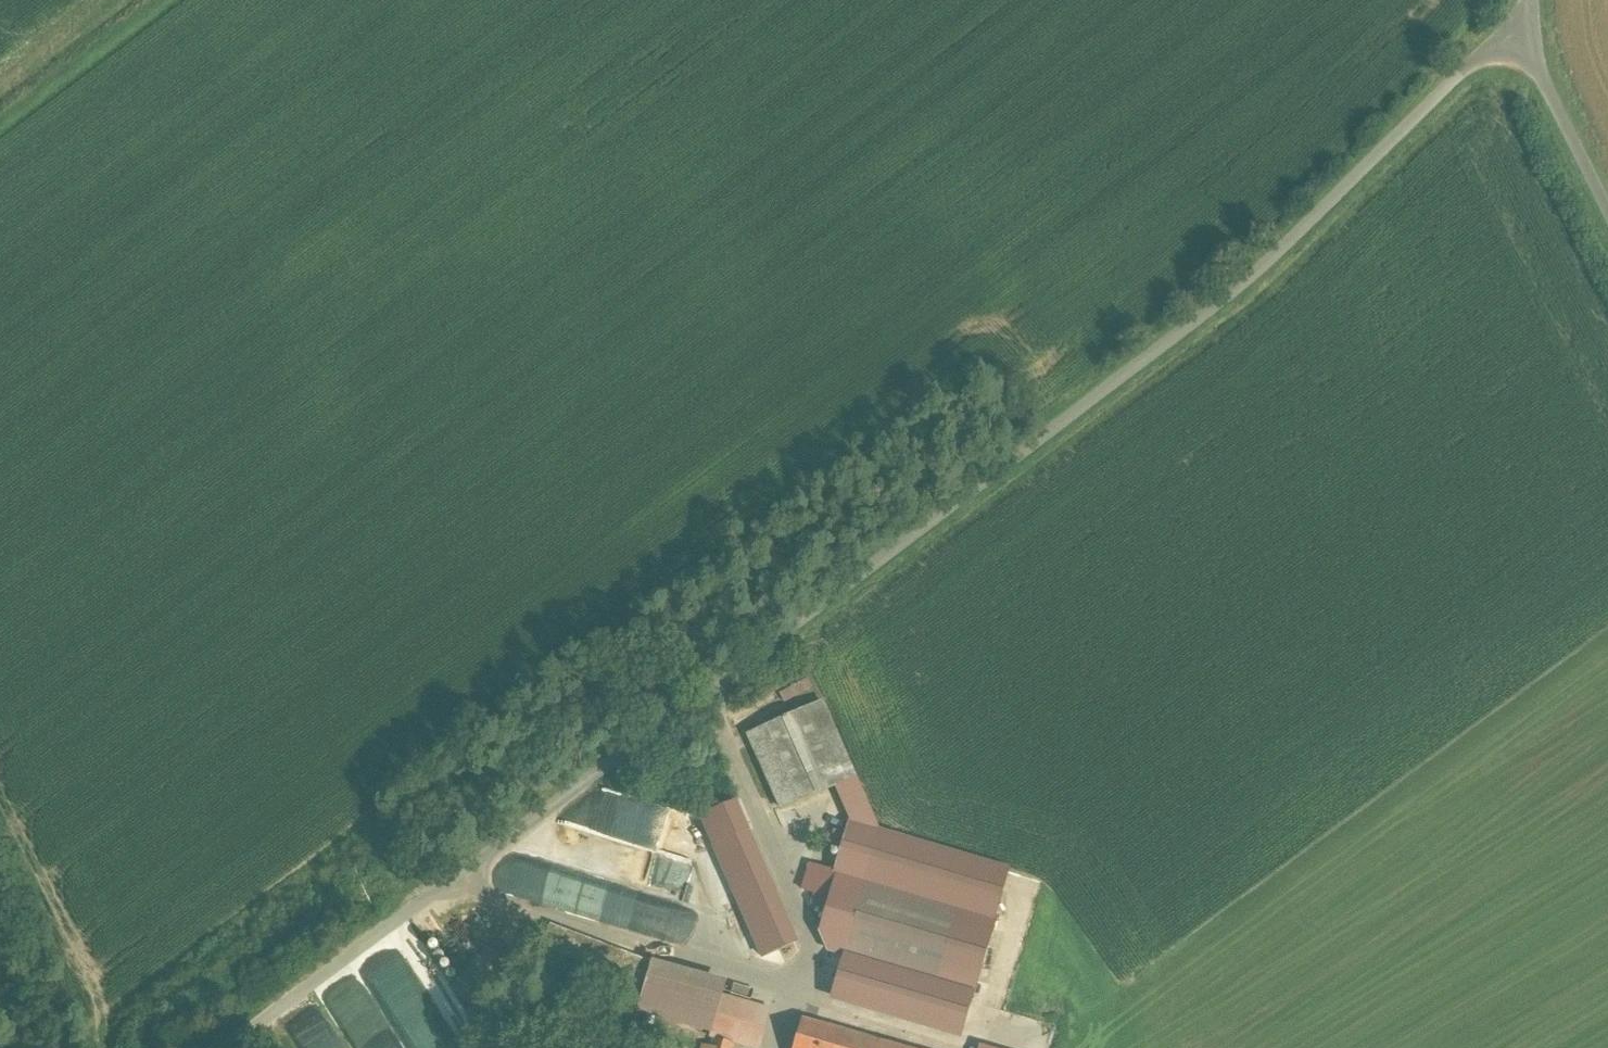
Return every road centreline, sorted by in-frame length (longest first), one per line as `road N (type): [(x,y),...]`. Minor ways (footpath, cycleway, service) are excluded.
road 1 (unclassified): [(214,1047),(1256,268),(1517,25)]
road 2 (unclassified): [(1607,209),(1517,25)]

